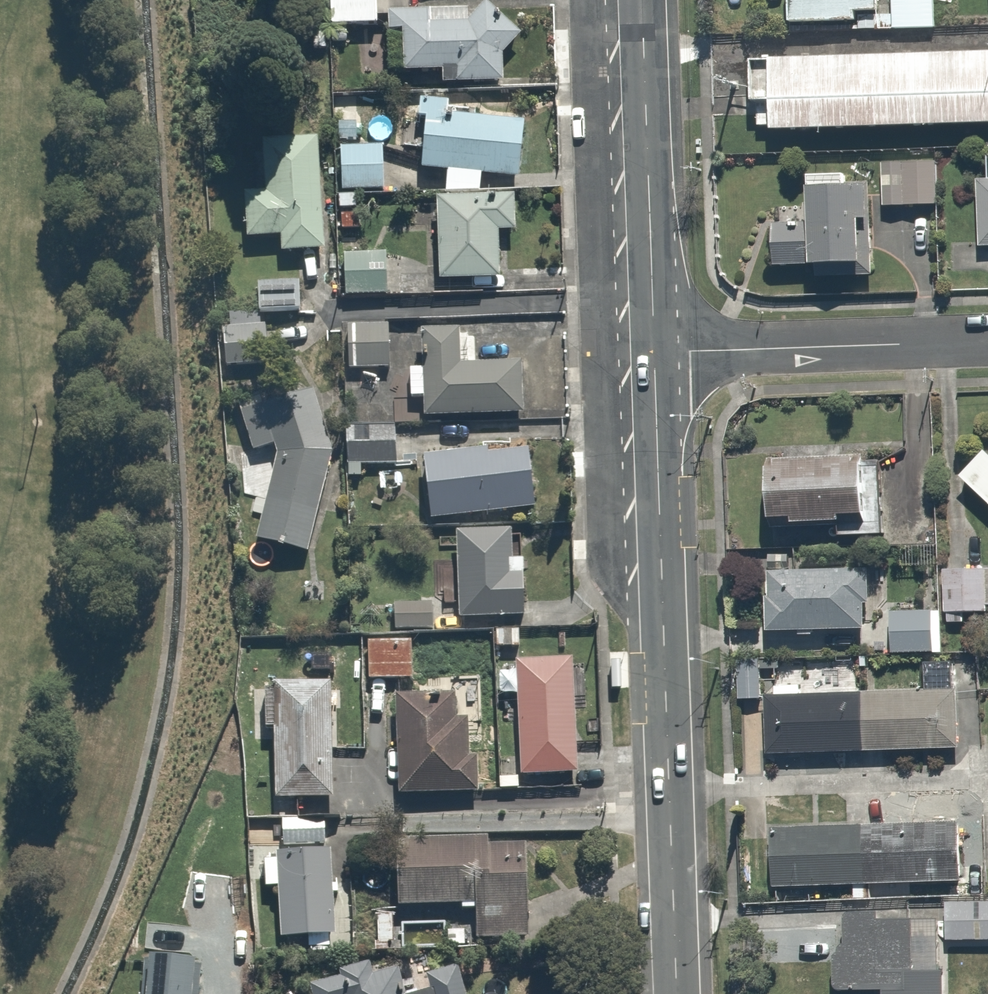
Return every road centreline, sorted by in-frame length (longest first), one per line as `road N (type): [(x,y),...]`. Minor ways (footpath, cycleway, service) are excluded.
road 1 (tertiary): [(655,352),(675,993)]
road 2 (tertiary): [(642,0),(655,352)]
road 3 (residential): [(655,352),(987,338)]

